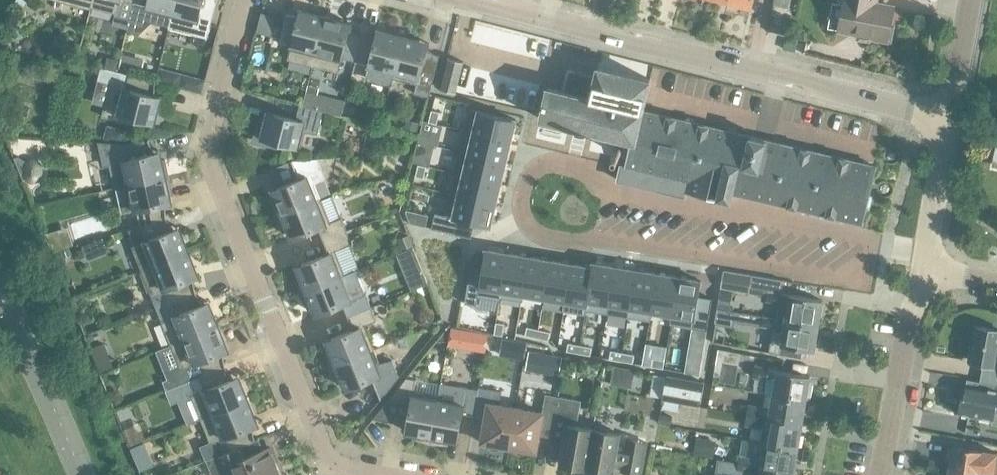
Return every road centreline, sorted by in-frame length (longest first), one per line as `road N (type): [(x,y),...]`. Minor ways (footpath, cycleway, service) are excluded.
road 1 (residential): [(872,241),(600,190),(590,173),(548,165),(525,185),(522,207),(532,229),(576,243),(864,286)]
road 2 (residential): [(370,474),(327,468),(210,157),(247,0)]
road 3 (unclassified): [(471,0),(952,122)]
road 4 (residential): [(884,474),(926,262)]
road 5 (primary): [(82,474),(0,294)]
road 6 (unclassified): [(926,262),(952,122)]
road 7 (unclassified): [(952,122),(973,0)]

